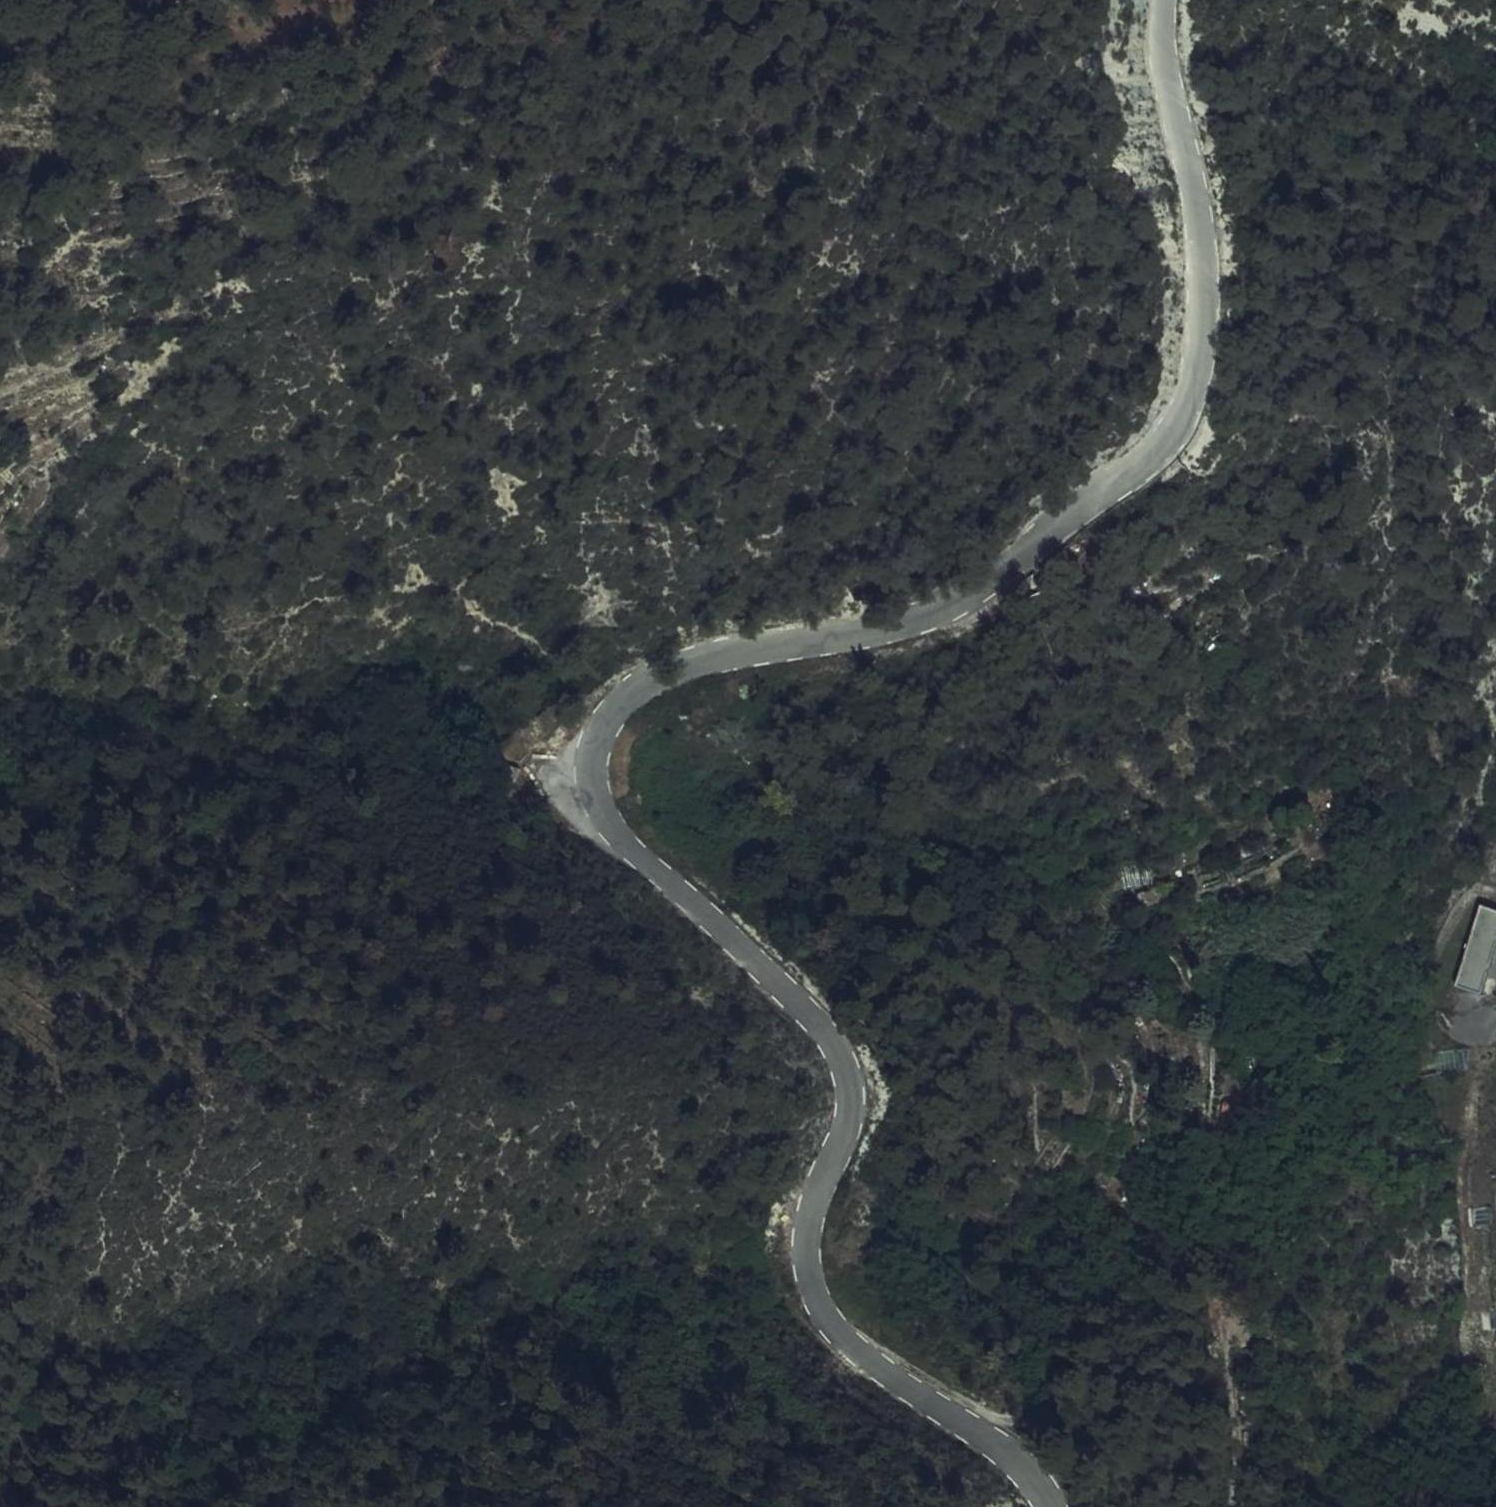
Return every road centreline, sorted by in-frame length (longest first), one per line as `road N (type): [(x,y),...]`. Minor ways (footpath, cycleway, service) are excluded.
road 1 (tertiary): [(1163,0),(1165,77),(1197,209),(1202,310),(1193,399),(1172,446),(977,596),(912,627),(664,675),(626,704),(597,745),(598,798),(623,845),(820,1025),(851,1079),(856,1103),(849,1133),(808,1221),(811,1278),(830,1319),(858,1354),(1029,1472),(1050,1506)]

